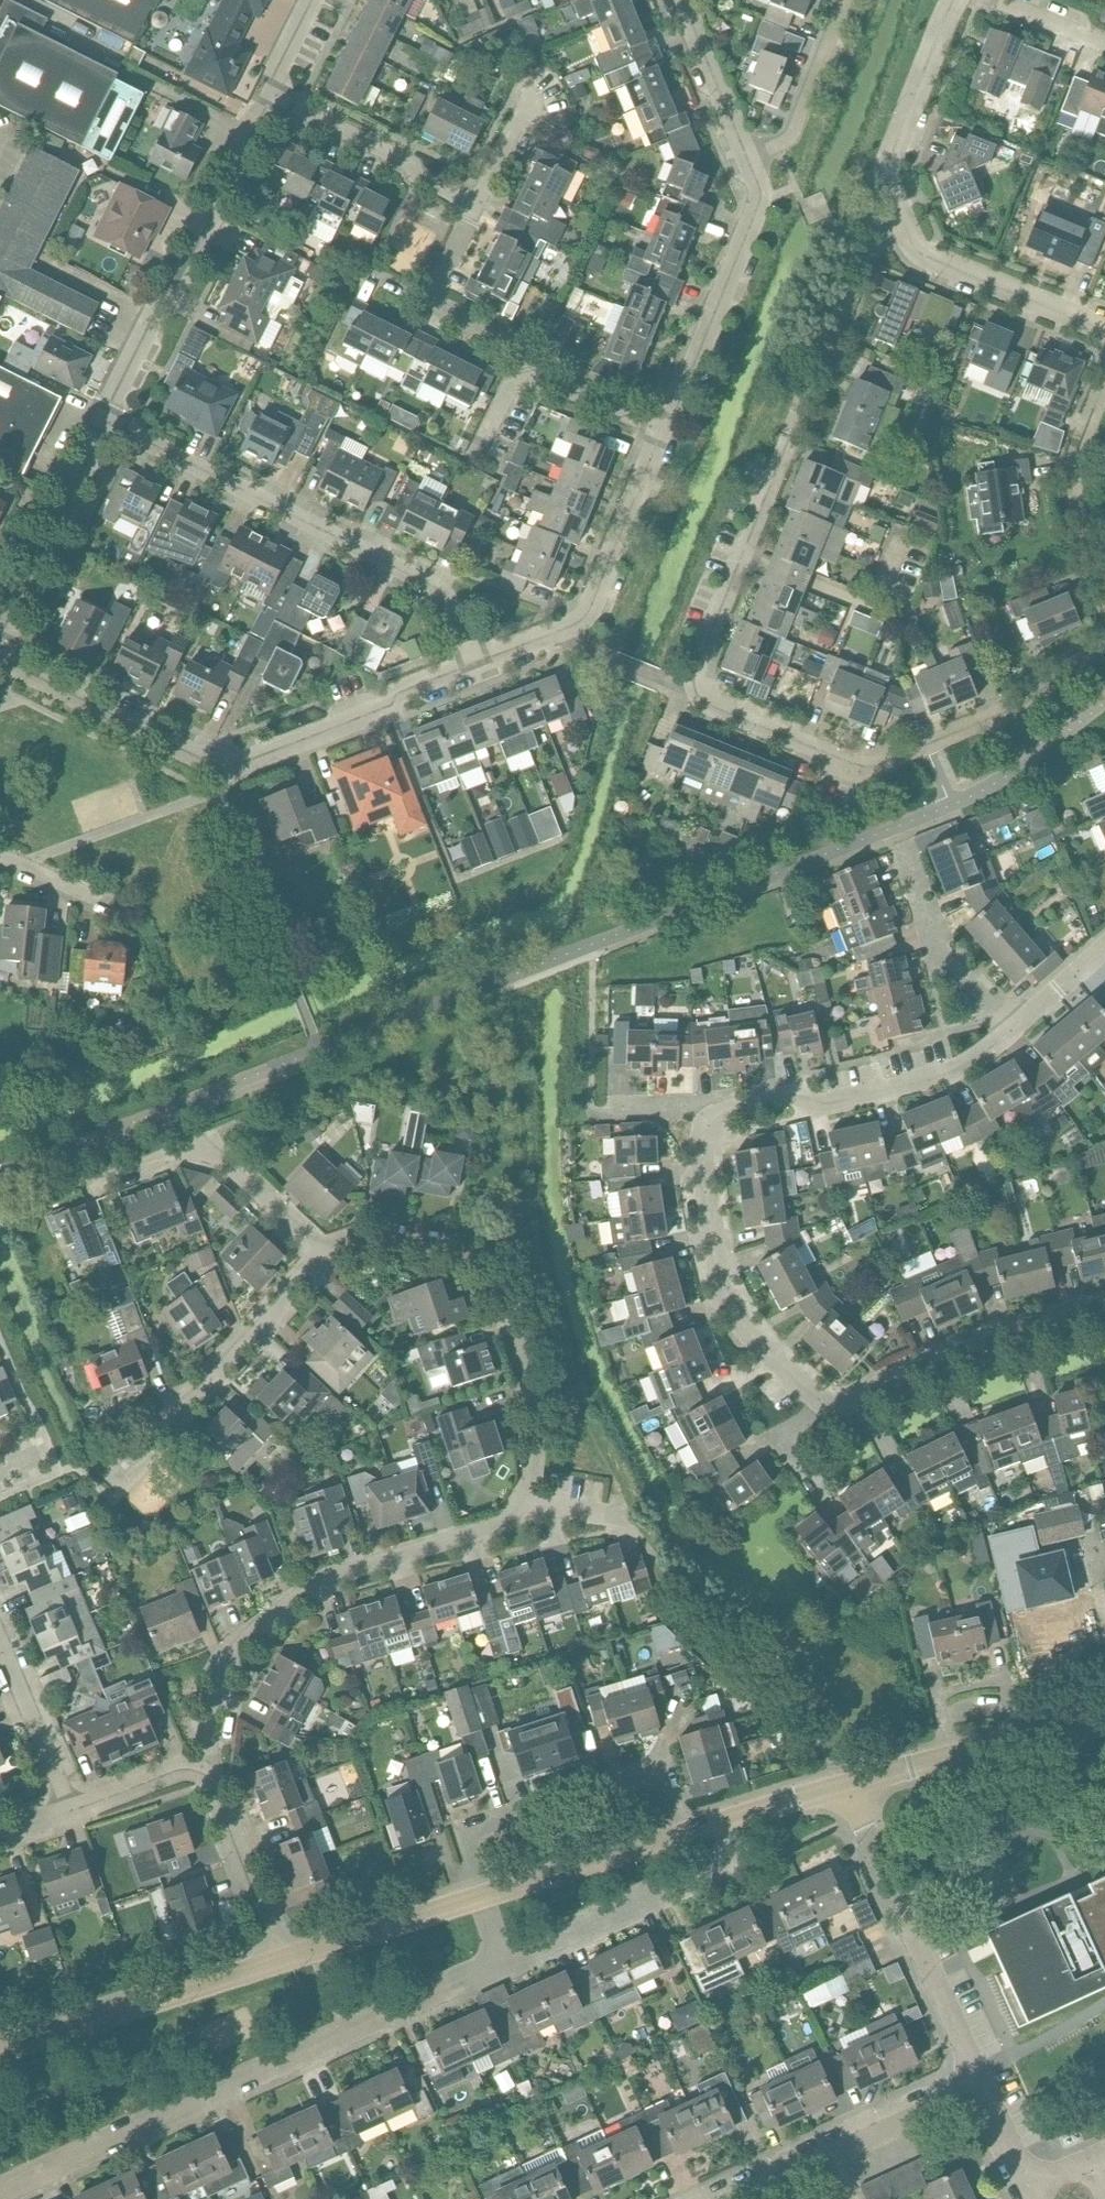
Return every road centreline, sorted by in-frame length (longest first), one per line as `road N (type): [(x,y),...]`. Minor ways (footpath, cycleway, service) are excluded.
road 1 (residential): [(713,1120),(704,1158),(719,1277),(742,1325),(831,1408),(853,1409),(941,1366),(1104,1312)]
road 2 (unclassified): [(663,431),(544,377),(529,380),(521,350),(429,299),(474,202),(266,94)]
road 3 (residential): [(0,2193),(501,1960)]
road 4 (residential): [(0,655),(205,761),(227,764),(392,705),(399,692),(476,664)]
road 5 (residential): [(694,682),(858,239),(894,205)]
road 6 (residential): [(694,682),(709,706),(868,766),(1024,704),(1104,645)]
road 7 (residential): [(526,1505),(491,1531),(321,1582),(248,1636),(219,1684),(209,1777)]
road 8 (residential): [(476,664),(438,588),(106,423)]
road 9 (residential): [(324,1255),(381,1236),(417,1239),(462,1253),(492,1278),(512,1308),(531,1365),(536,1406),(526,1505)]
road 10 (residential): [(106,423),(111,398),(175,290),(266,94)]
road 11 (residential): [(681,1836),(659,1769),(462,1832),(482,1896)]
road 12 (residential): [(982,2086),(848,1786)]
road 13 (residential): [(1013,1030),(953,1072),(830,1104),(796,1095),(713,1120)]
road 14 (residential): [(663,431),(756,196),(736,151)]
road 15 (tertiary): [(0,2052),(279,1960)]
road 16 (residential): [(501,1960),(716,1867),(729,1849),(725,1822)]
road 17 (residential): [(737,2198),(982,2086)]
road 18 (tertiary): [(848,1786),(1104,1718)]
road 19 (residential): [(324,1255),(202,1148),(114,1181)]
road 20 (unclassified): [(1104,330),(928,254),(906,234),(894,205)]
road 21 (residential): [(156,1438),(324,1255)]
road 22 (residential): [(0,640),(106,423)]
road 23 (residential): [(1013,1030),(938,946),(896,828)]
road 24 (unclassified): [(894,205),(891,141),(957,0)]
road 25 (residential): [(571,626),(591,607),(663,431)]
road 26 (tertiary): [(279,1960),(482,1896)]
road 27 (tertiary): [(482,1896),(681,1836)]
road 28 (residential): [(279,1960),(209,1777)]
road 29 (unclassified): [(736,151),(776,131),(800,107),(843,0)]
road 30 (residential): [(0,1639),(72,1811)]
road 31 (residential): [(1104,569),(1080,514),(1077,484),(1104,395)]
road 32 (residential): [(736,151),(675,0)]
road 33 (residential): [(72,1811),(176,1771),(209,1777)]
road 34 (tertiary): [(725,1822),(848,1786)]
road 35 (residential): [(112,915),(0,859)]
road 36 (residential): [(1104,948),(1013,1030)]
road 37 (residential): [(713,1120),(591,1110)]

